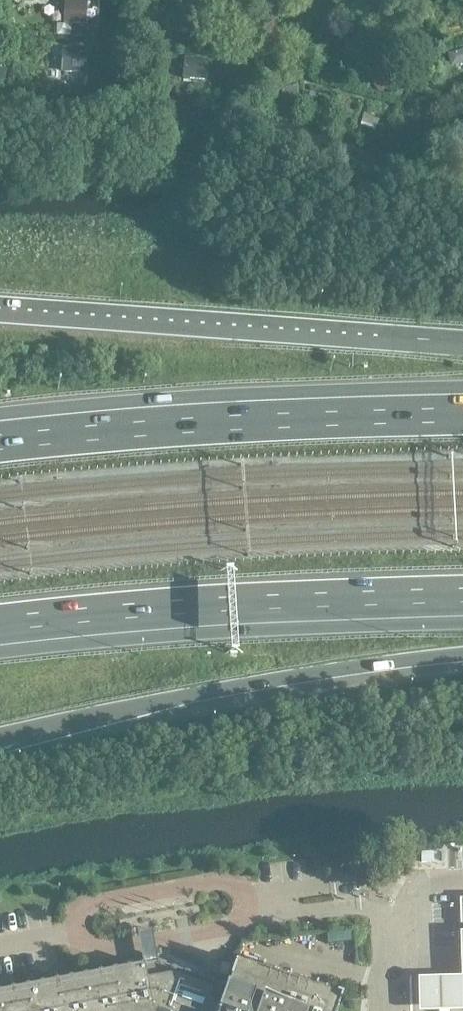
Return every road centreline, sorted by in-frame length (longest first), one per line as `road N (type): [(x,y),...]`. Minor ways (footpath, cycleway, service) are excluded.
road 1 (motorway): [(0,733),(462,655)]
road 2 (motorway): [(462,343),(0,309)]
road 3 (motorway): [(0,631),(224,611),(462,602)]
road 4 (motorway): [(462,415),(0,438)]

